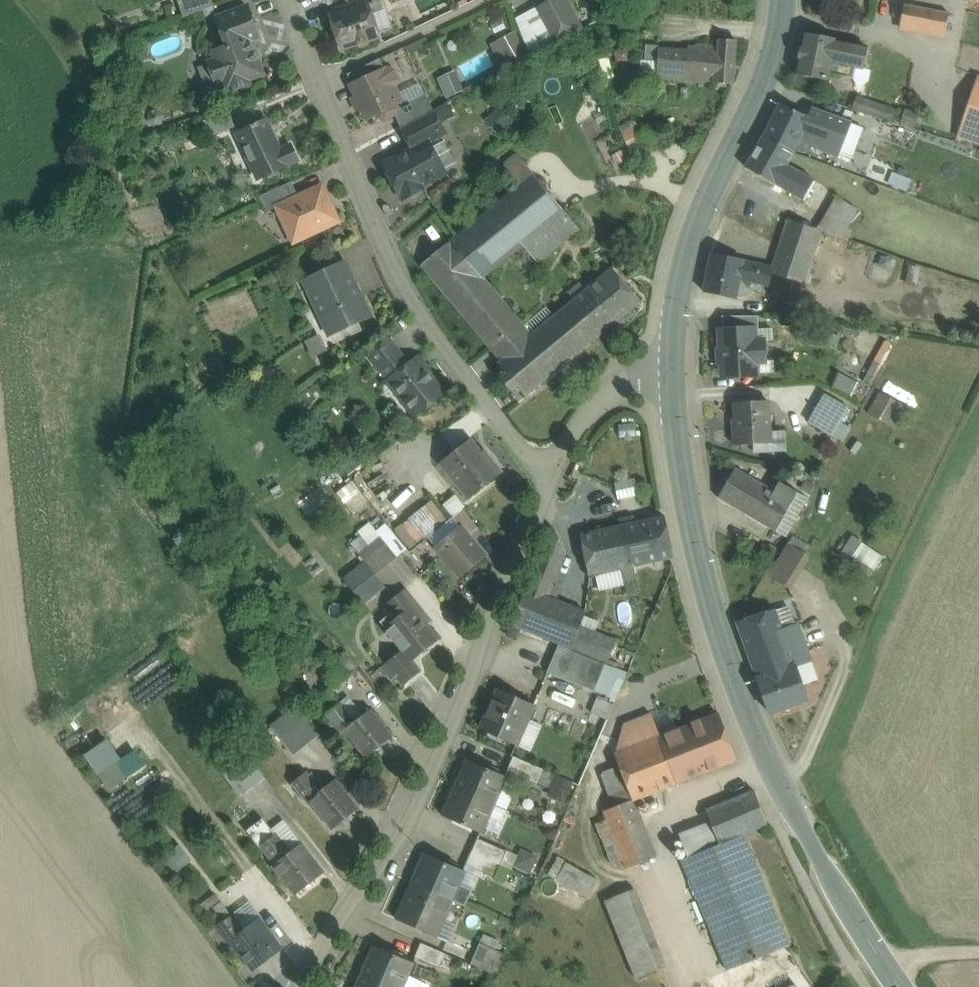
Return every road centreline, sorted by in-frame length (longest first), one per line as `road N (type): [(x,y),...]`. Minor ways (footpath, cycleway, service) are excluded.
road 1 (secondary): [(906,986),(812,846),(733,669),(684,486),(674,370)]
road 2 (residential): [(545,481),(404,831),(305,986)]
road 3 (residential): [(290,0),(418,311),(545,481)]
road 4 (secondary): [(674,370),(679,274),(774,54),(783,0)]
road 5 (residential): [(674,370),(607,379),(545,481)]

